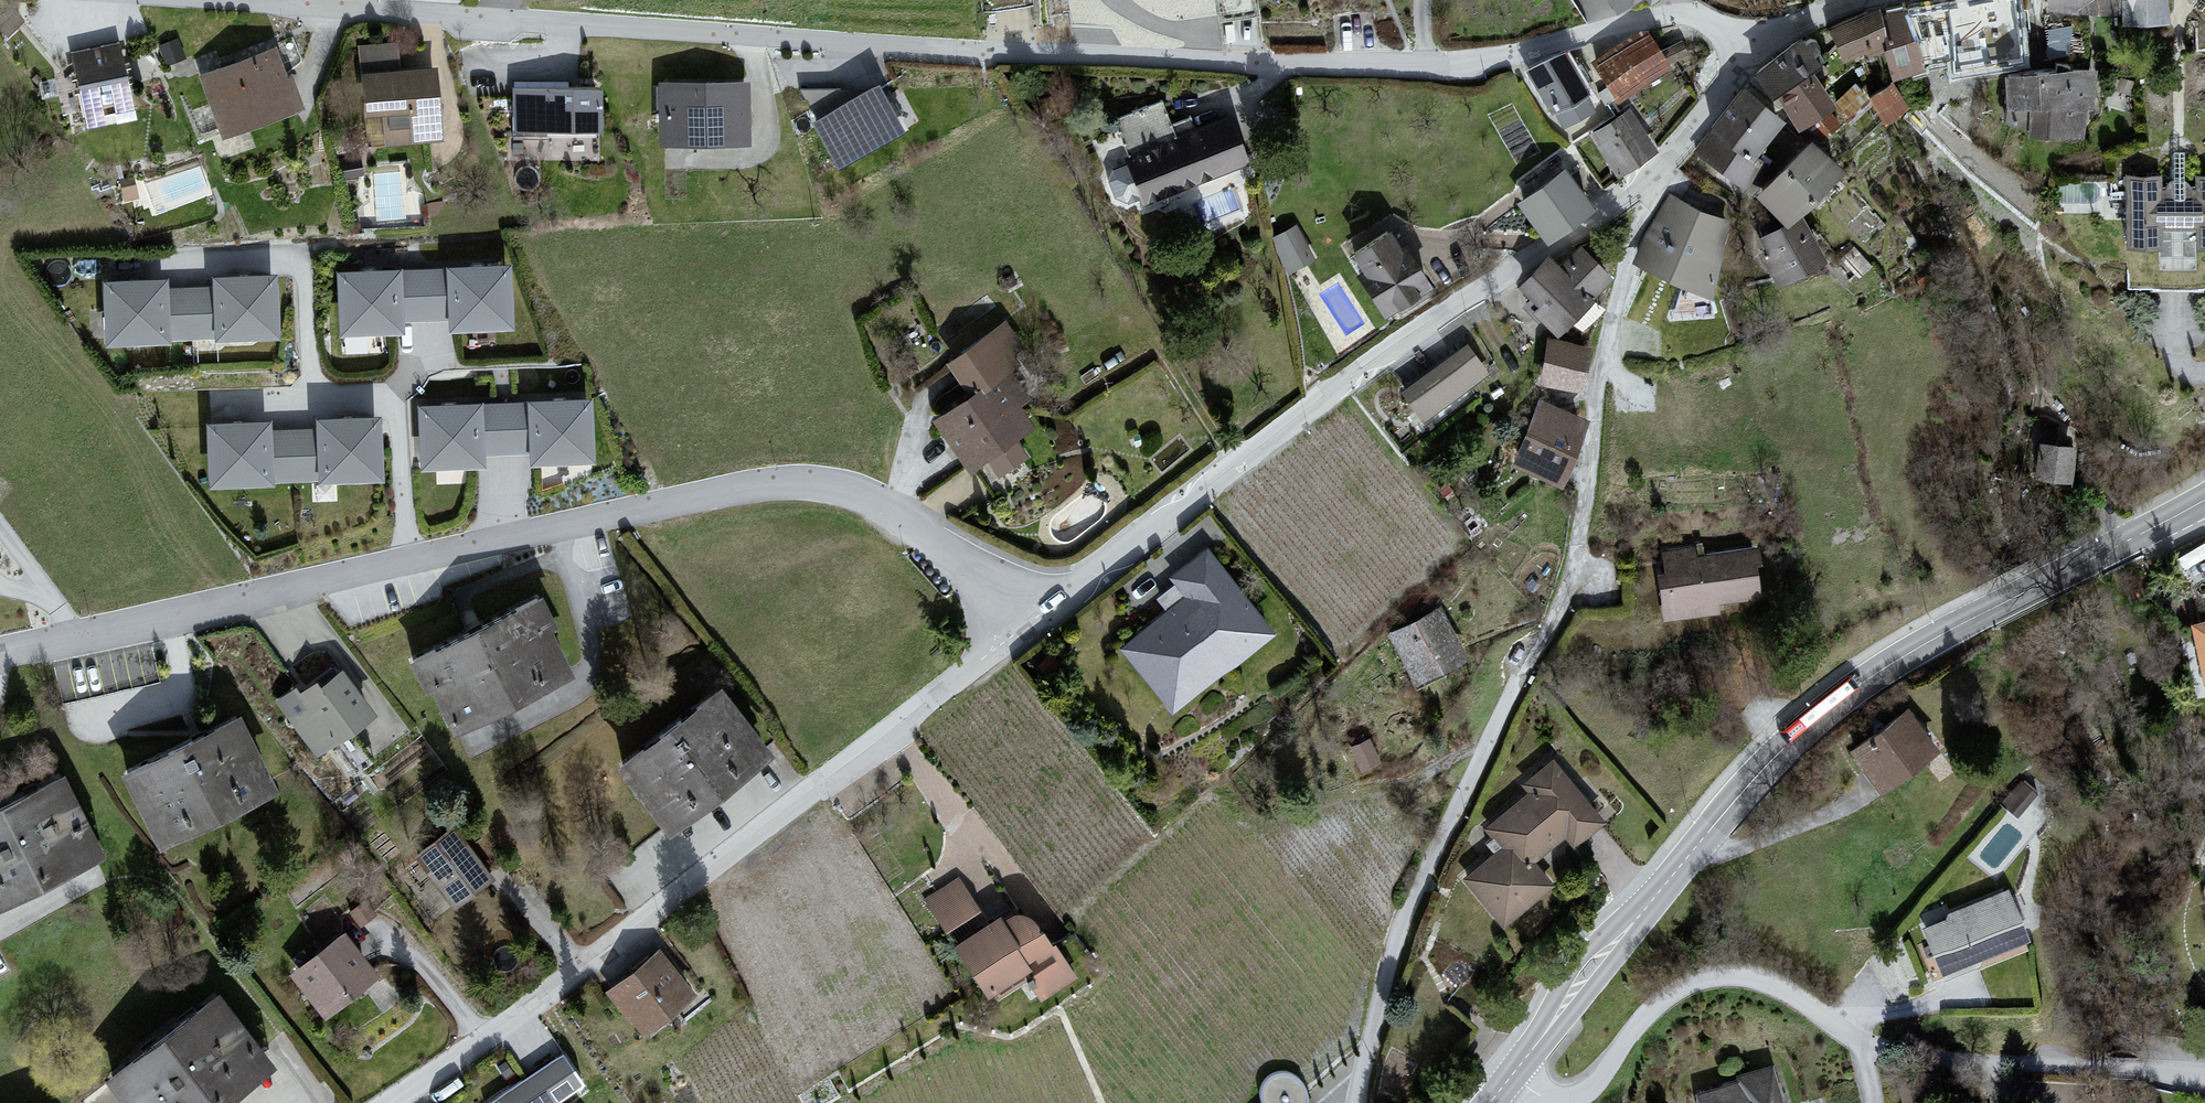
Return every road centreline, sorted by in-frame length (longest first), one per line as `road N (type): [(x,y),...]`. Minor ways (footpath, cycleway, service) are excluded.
road 1 (residential): [(1753,50),(1684,15),(1500,56),(1329,64),(971,51),(253,0)]
road 2 (residential): [(1021,626),(855,494),(775,486),(0,654)]
road 3 (residential): [(1753,50),(1653,181),(1330,393),(1021,626)]
road 4 (secondary): [(1513,1075),(1591,968),(1808,725),(1922,646),(2204,500)]
road 5 (residential): [(1021,626),(518,1020),(371,1102)]
road 6 (residential): [(1513,1075),(1551,1101),(1582,1095),(1662,1001),(1708,979),(1733,978),(1786,995),(1872,1054),(2204,1080)]

